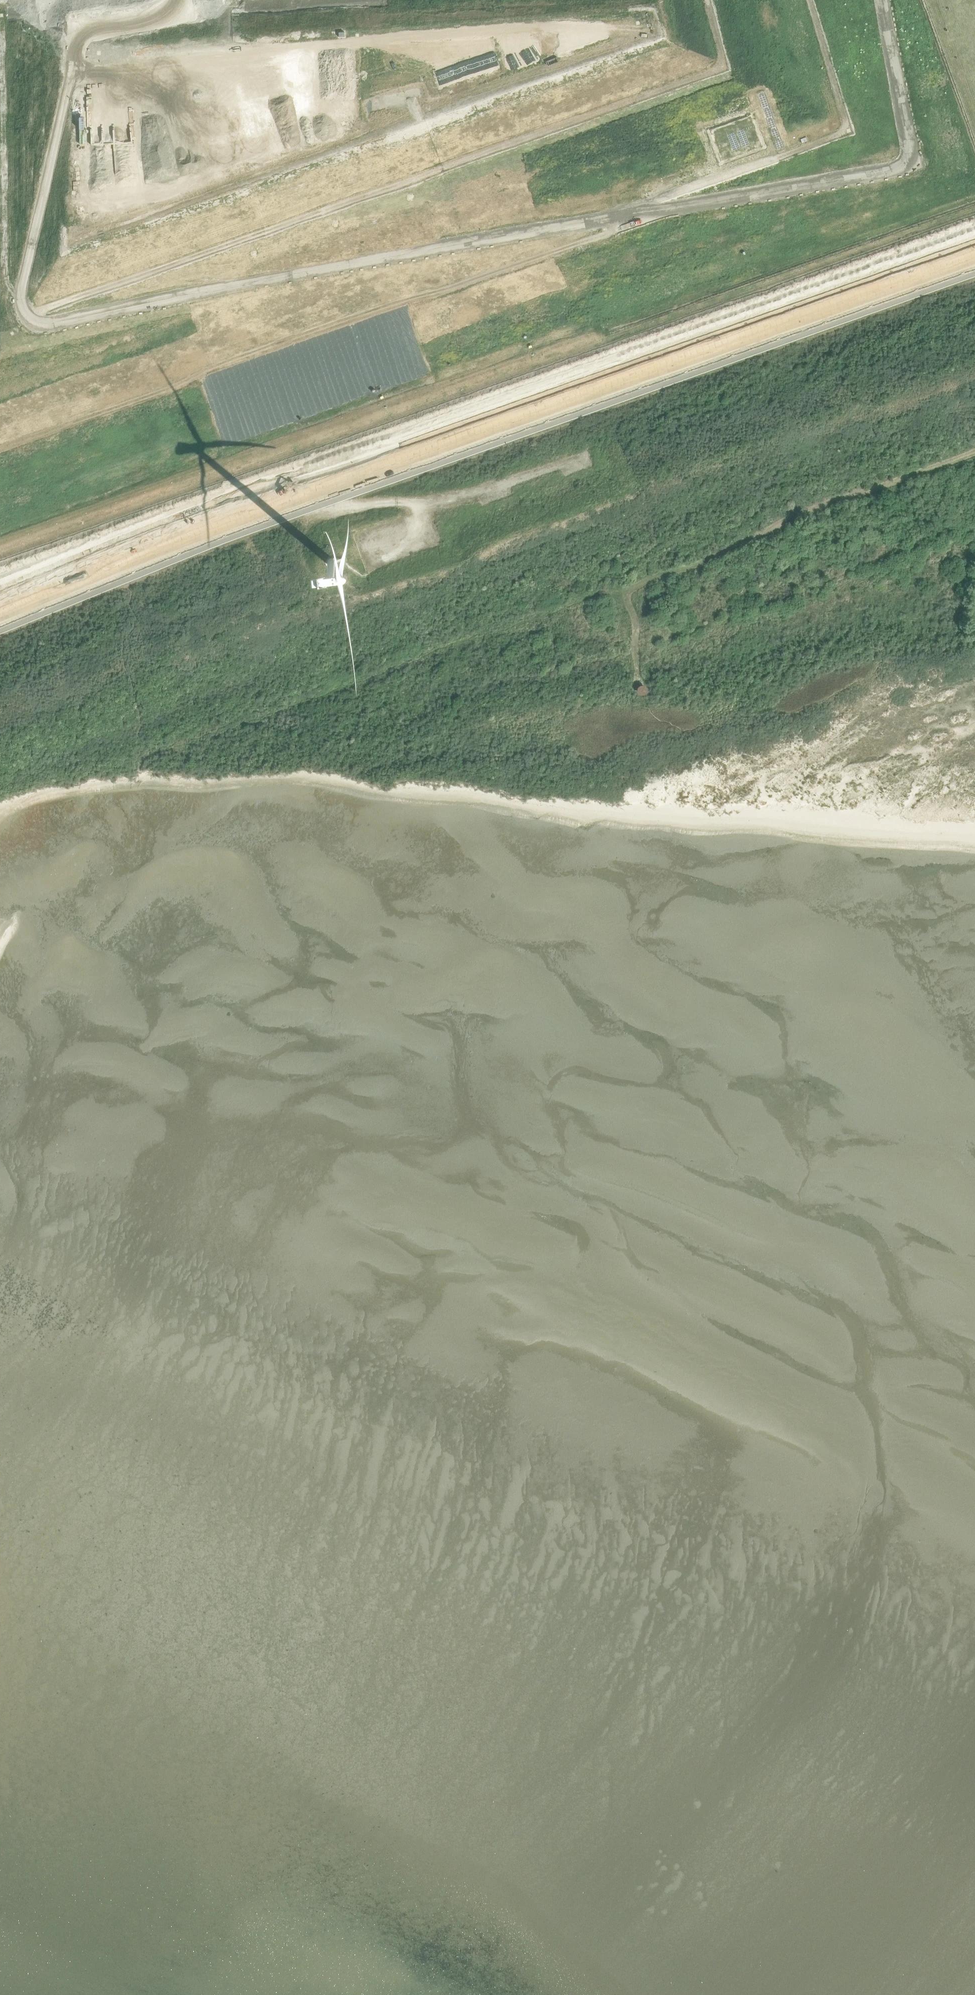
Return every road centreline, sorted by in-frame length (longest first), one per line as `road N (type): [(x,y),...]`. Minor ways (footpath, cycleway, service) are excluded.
road 1 (unclassified): [(0,627),(209,540),(974,269)]

